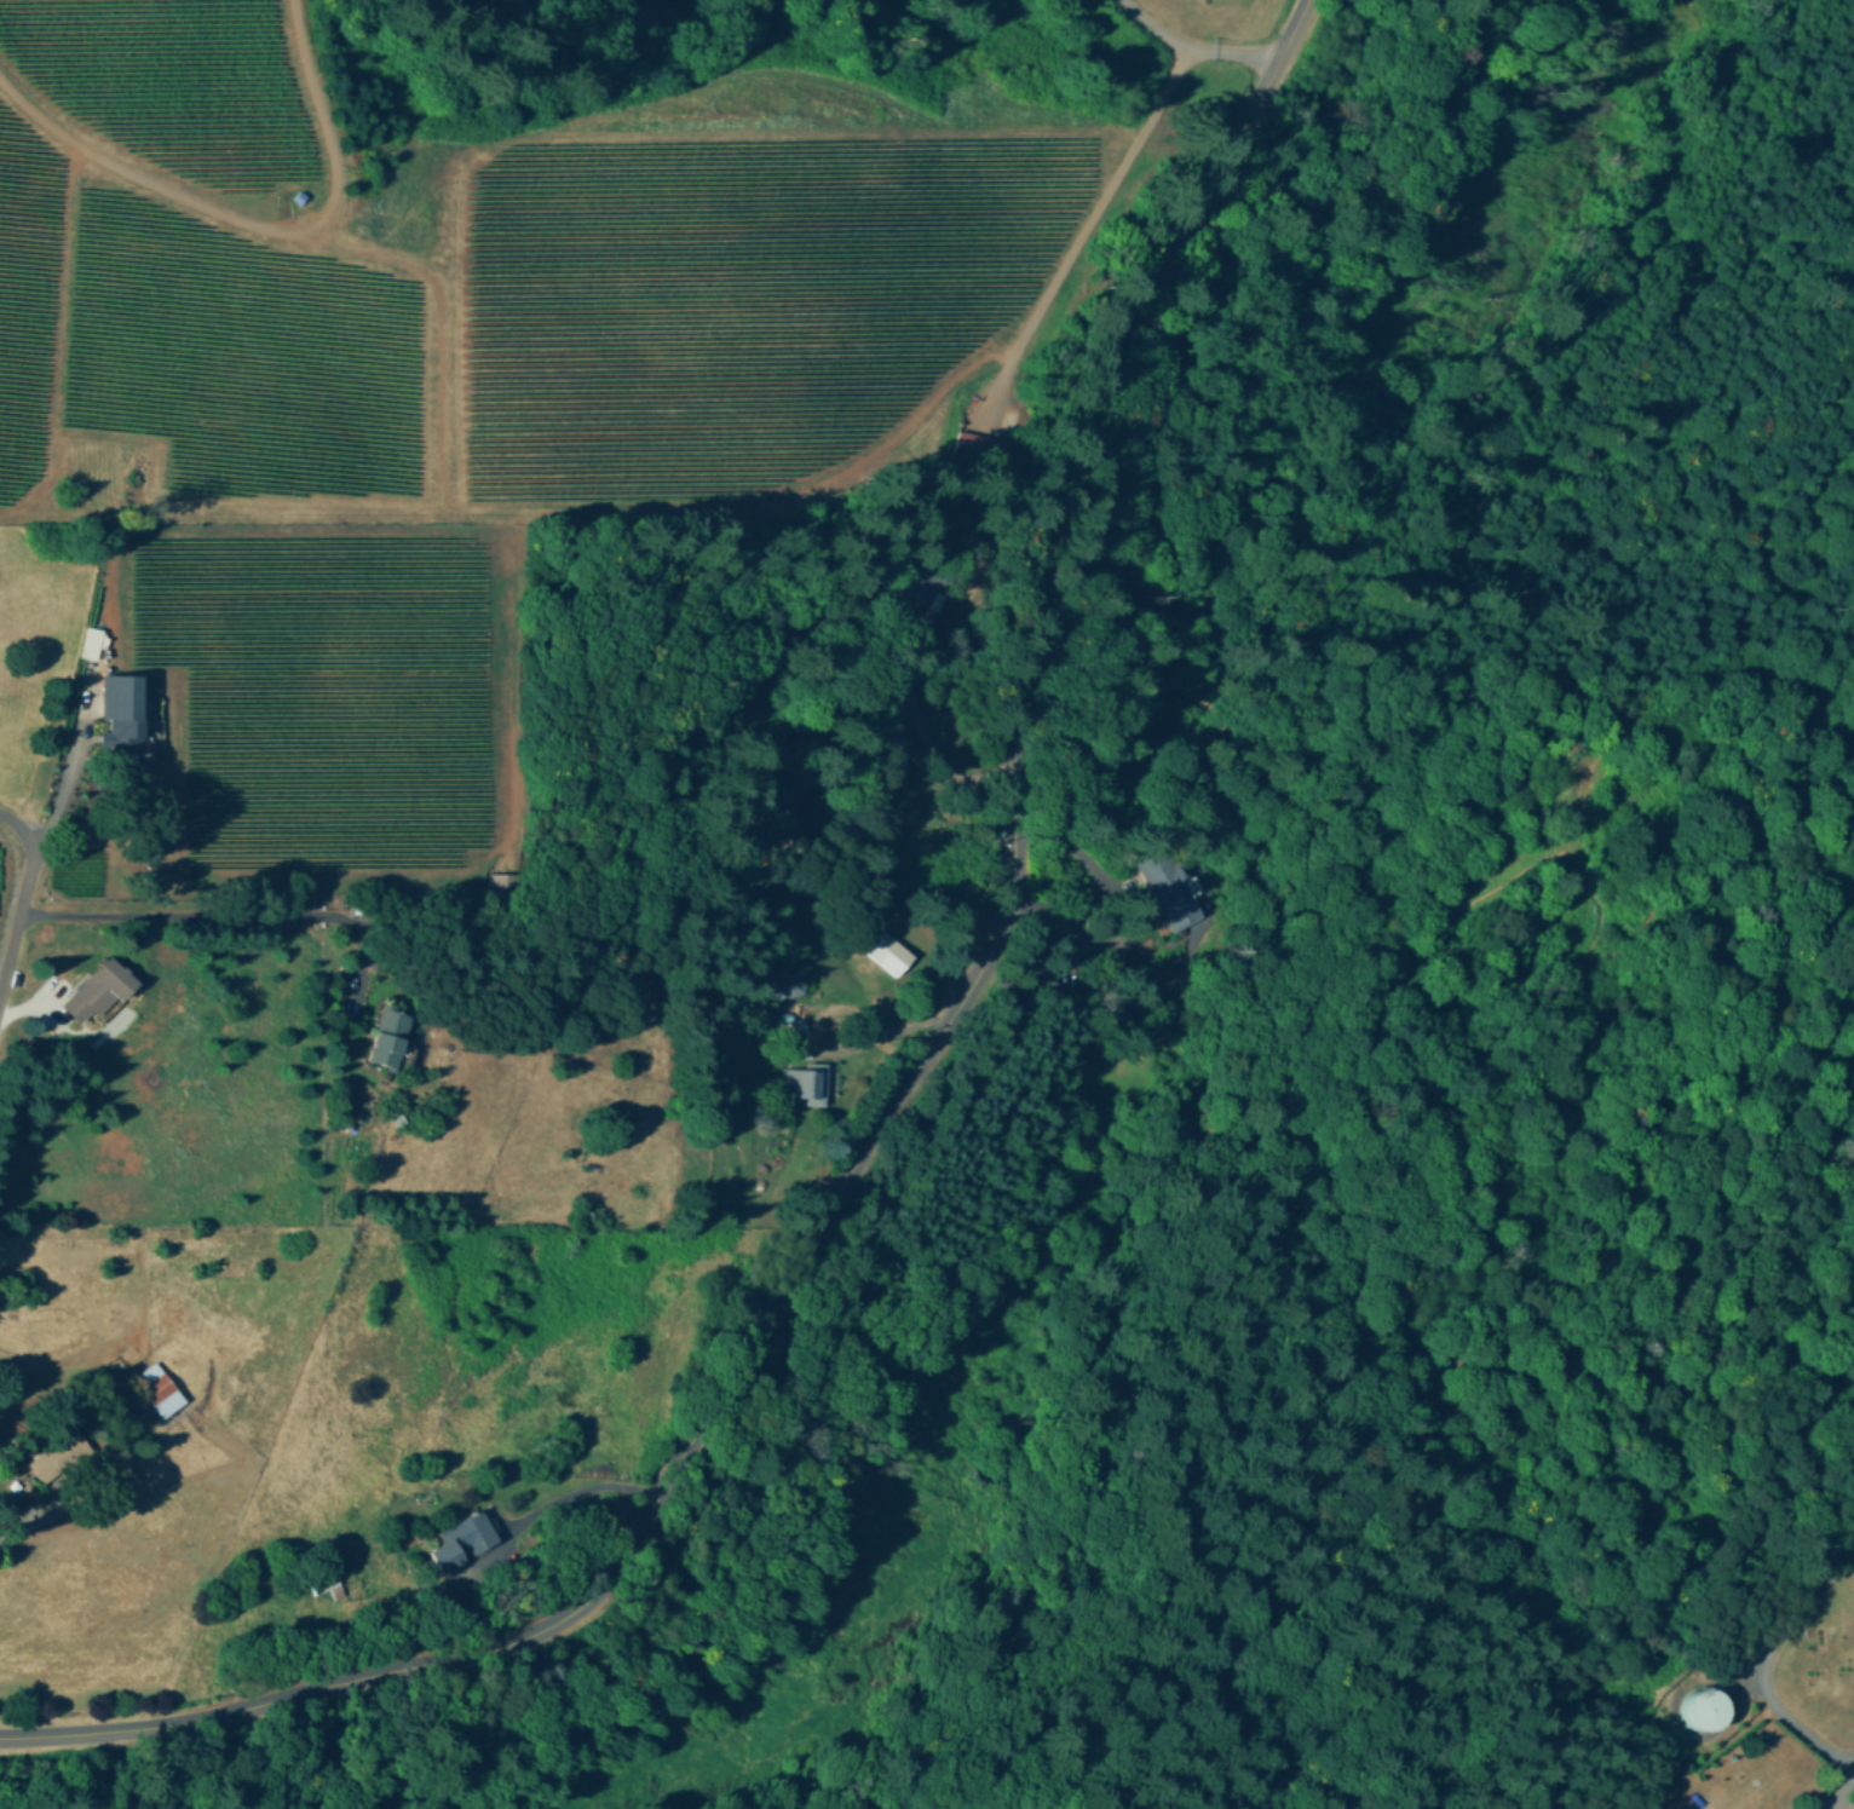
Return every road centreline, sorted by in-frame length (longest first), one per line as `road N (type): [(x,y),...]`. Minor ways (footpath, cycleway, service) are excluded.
road 1 (residential): [(1309,0),(1199,219),(1150,287),(1071,490),(1053,624),(1014,785),(1017,864),(1001,929),(601,1589),(568,1617),(453,1660),(150,1727),(0,1739)]
road 2 (residential): [(0,976),(30,852)]

